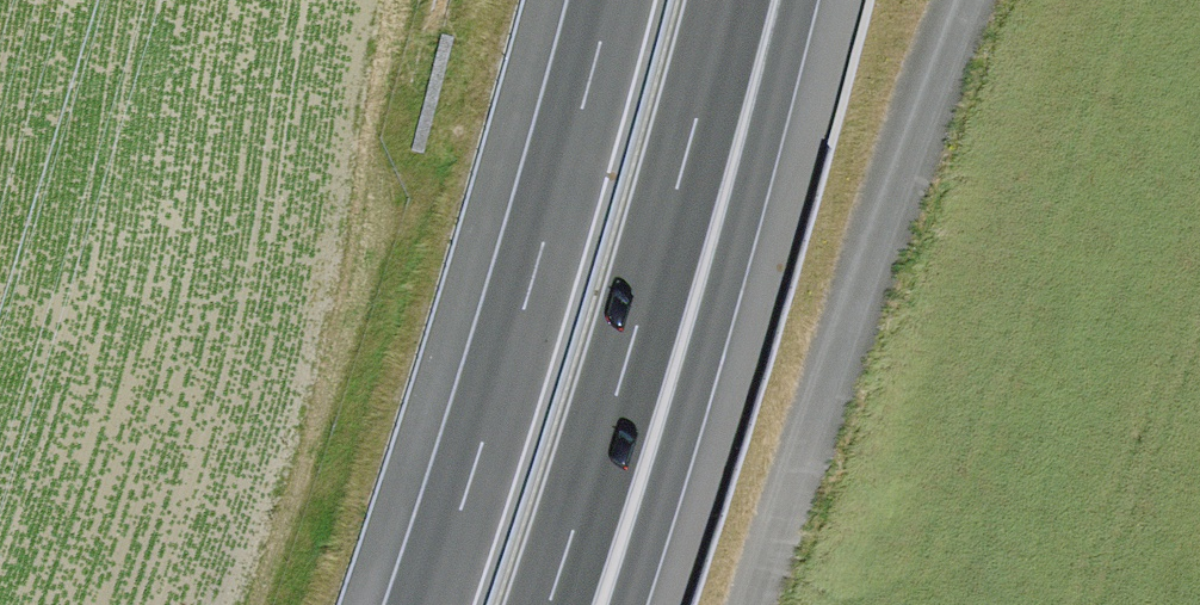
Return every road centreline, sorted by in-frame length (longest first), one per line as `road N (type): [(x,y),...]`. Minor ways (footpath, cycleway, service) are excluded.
road 1 (track): [(753,604),(974,0)]
road 2 (motorway): [(611,0),(428,604)]
road 3 (motorway): [(548,604),(622,378),(728,0)]
road 4 (motorway): [(628,604),(739,230),(765,0)]

